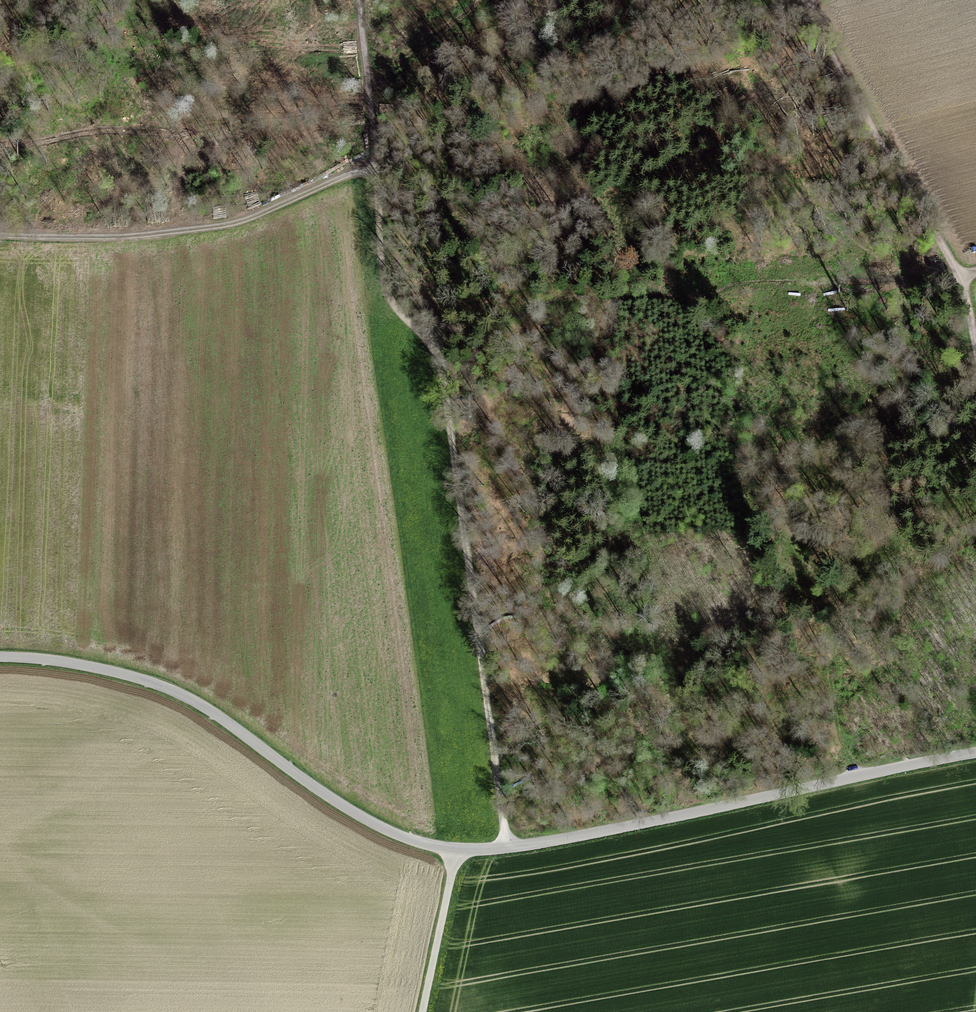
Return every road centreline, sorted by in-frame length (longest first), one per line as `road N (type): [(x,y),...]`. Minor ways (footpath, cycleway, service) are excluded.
road 1 (unclassified): [(975,757),(538,843),(455,850),(399,836),(358,815),(168,689),(85,665),(0,658)]
road 2 (track): [(508,847),(441,372),(427,335),(387,293),(375,168)]
road 3 (track): [(0,233),(124,236),(224,225),(375,168)]
road 4 (track): [(953,263),(824,47),(817,0)]
road 5 (track): [(375,168),(362,0)]
road 6 (track): [(420,1011),(455,850)]
road 7 (track): [(953,263),(975,386)]

